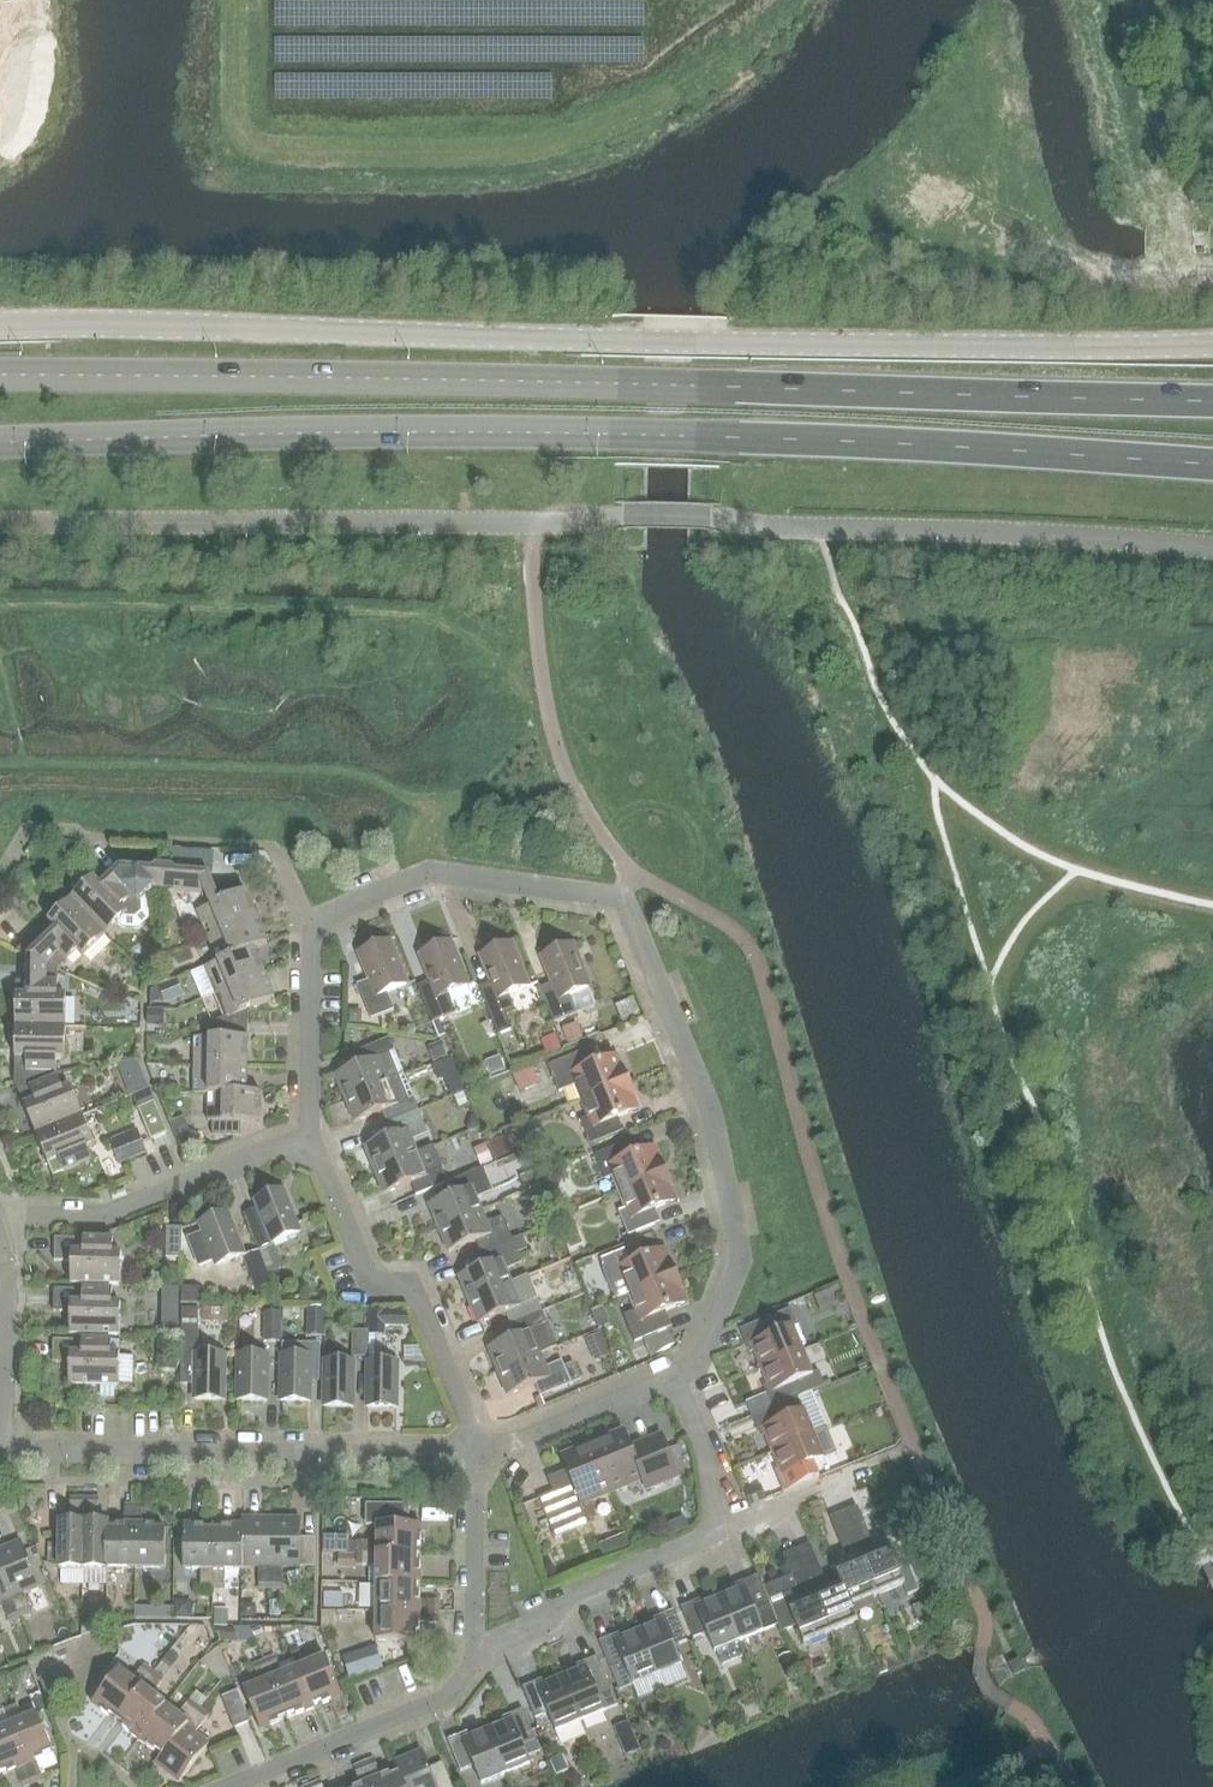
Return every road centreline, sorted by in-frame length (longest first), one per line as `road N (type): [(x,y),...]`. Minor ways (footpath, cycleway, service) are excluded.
road 1 (trunk): [(0,442),(613,435),(1212,465)]
road 2 (trunk): [(1212,402),(0,376)]
road 3 (residential): [(309,1136),(312,919),(433,873),(624,898),(712,1110),(742,1259),(697,1367),(674,1377)]
road 4 (tertiary): [(613,342),(0,327)]
road 5 (tertiary): [(613,342),(1212,345)]
road 6 (residential): [(471,1455),(0,1447)]
road 7 (residential): [(473,1652),(544,1622),(567,1594),(714,1534),(706,1456),(674,1377)]
road 8 (residential): [(471,1455),(468,1422),(412,1288),(372,1288),(309,1136)]
road 9 (residential): [(0,1216),(103,1217),(309,1136)]
road 10 (residential): [(228,1786),(447,1696),(473,1652)]
road 11 (residential): [(674,1377),(471,1455)]
road 12 (residential): [(473,1652),(471,1455)]
road 13 (track): [(1078,272),(1126,281),(1212,277)]

